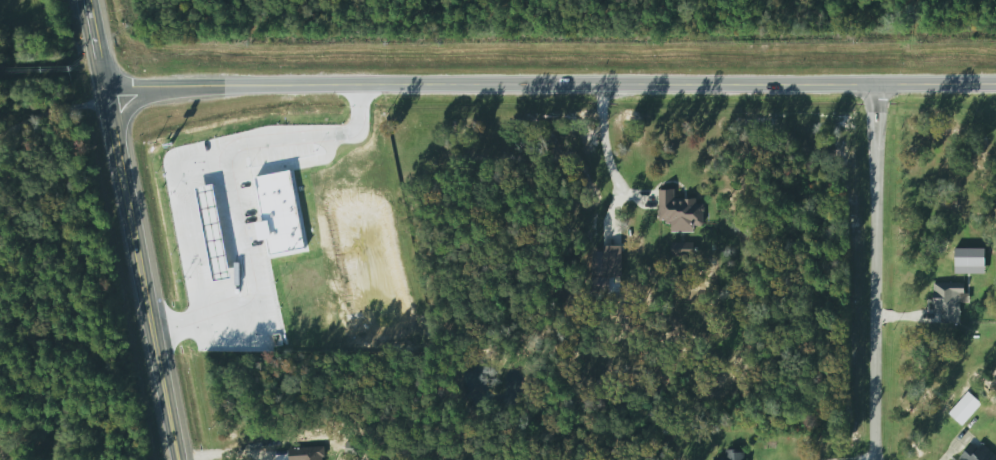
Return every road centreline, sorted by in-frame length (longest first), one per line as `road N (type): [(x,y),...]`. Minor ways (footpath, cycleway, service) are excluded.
road 1 (tertiary): [(116,95),(995,84)]
road 2 (primary): [(183,459),(96,0)]
road 3 (residential): [(876,84),(877,459)]
road 4 (residential): [(0,133),(116,95)]

